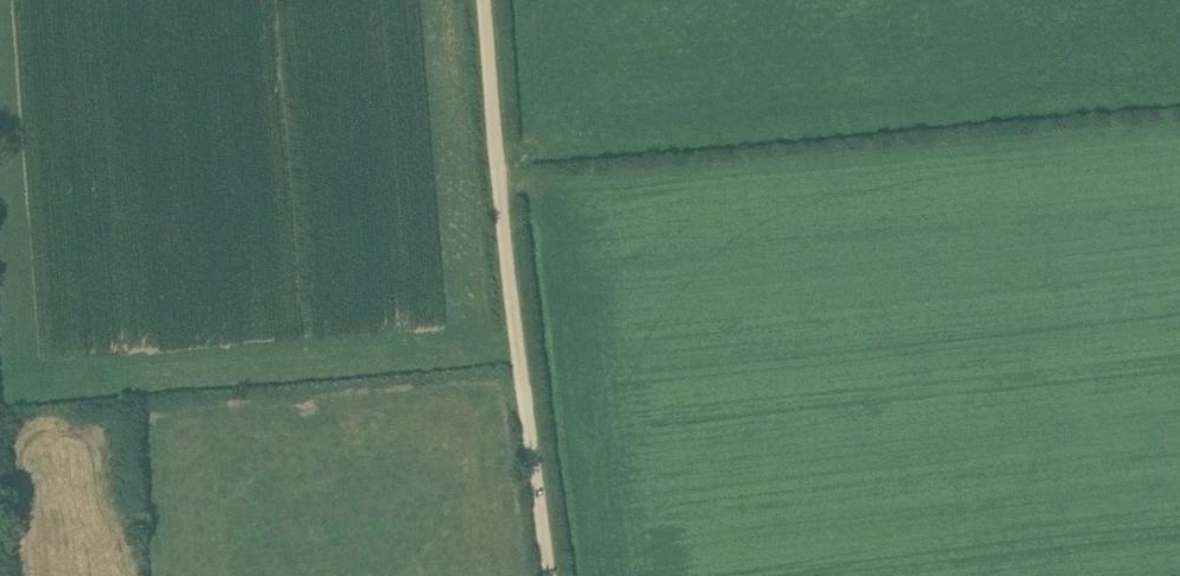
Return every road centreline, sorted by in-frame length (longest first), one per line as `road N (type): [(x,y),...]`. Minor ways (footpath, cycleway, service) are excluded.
road 1 (track): [(485,0),(549,575)]

